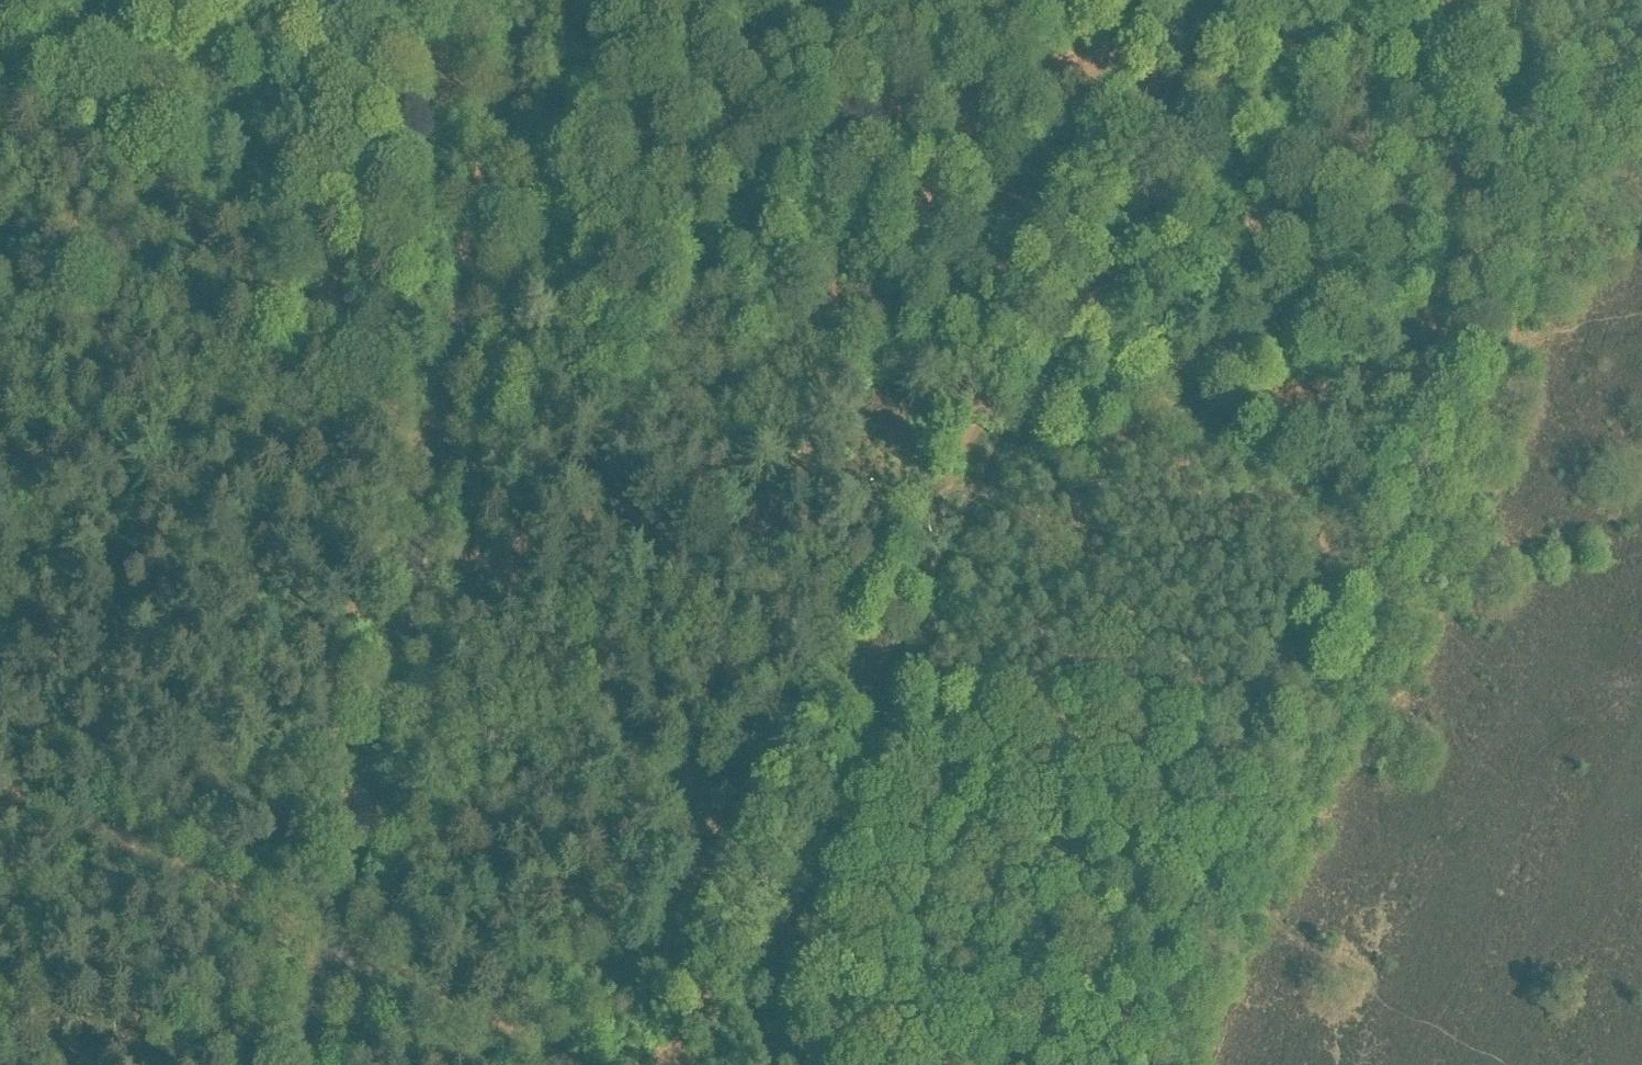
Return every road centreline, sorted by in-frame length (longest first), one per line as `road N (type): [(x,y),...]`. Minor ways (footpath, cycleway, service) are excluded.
road 1 (unclassified): [(310,1064),(531,0)]
road 2 (track): [(0,788),(335,944)]

